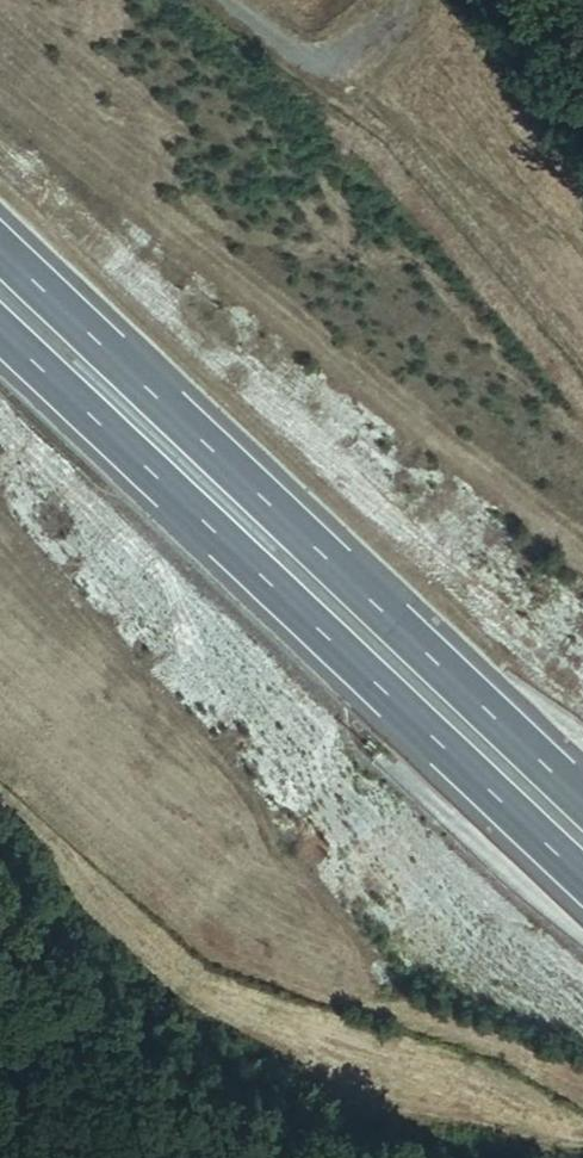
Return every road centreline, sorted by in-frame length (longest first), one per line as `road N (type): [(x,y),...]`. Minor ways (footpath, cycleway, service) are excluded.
road 1 (motorway): [(582,794),(0,244)]
road 2 (motorway): [(0,331),(582,878)]
road 3 (track): [(225,0),(327,58),(364,49),(423,0)]

